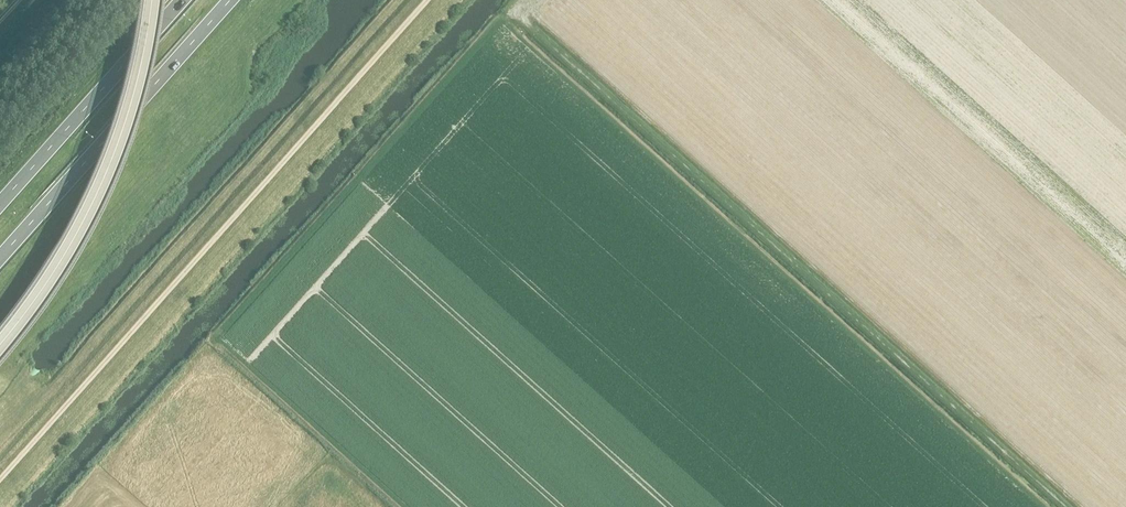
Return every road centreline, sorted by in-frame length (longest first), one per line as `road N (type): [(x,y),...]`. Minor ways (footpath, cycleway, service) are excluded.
road 1 (trunk): [(0,258),(230,0)]
road 2 (trunk): [(183,0),(0,205)]

